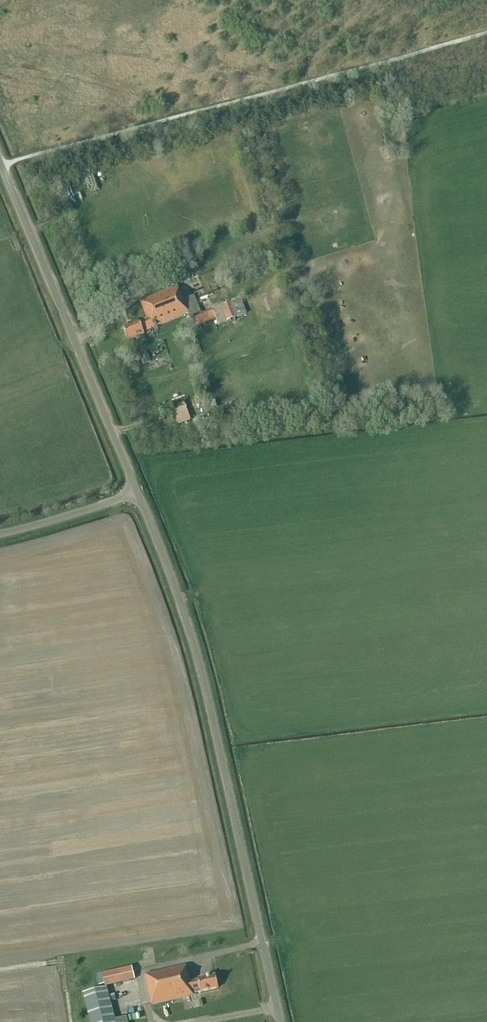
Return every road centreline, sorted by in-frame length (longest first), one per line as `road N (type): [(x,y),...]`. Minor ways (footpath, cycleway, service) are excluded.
road 1 (unclassified): [(283,1021),(191,623),(140,488)]
road 2 (unclassified): [(140,488),(0,159)]
road 3 (unclassified): [(140,488),(0,529)]

